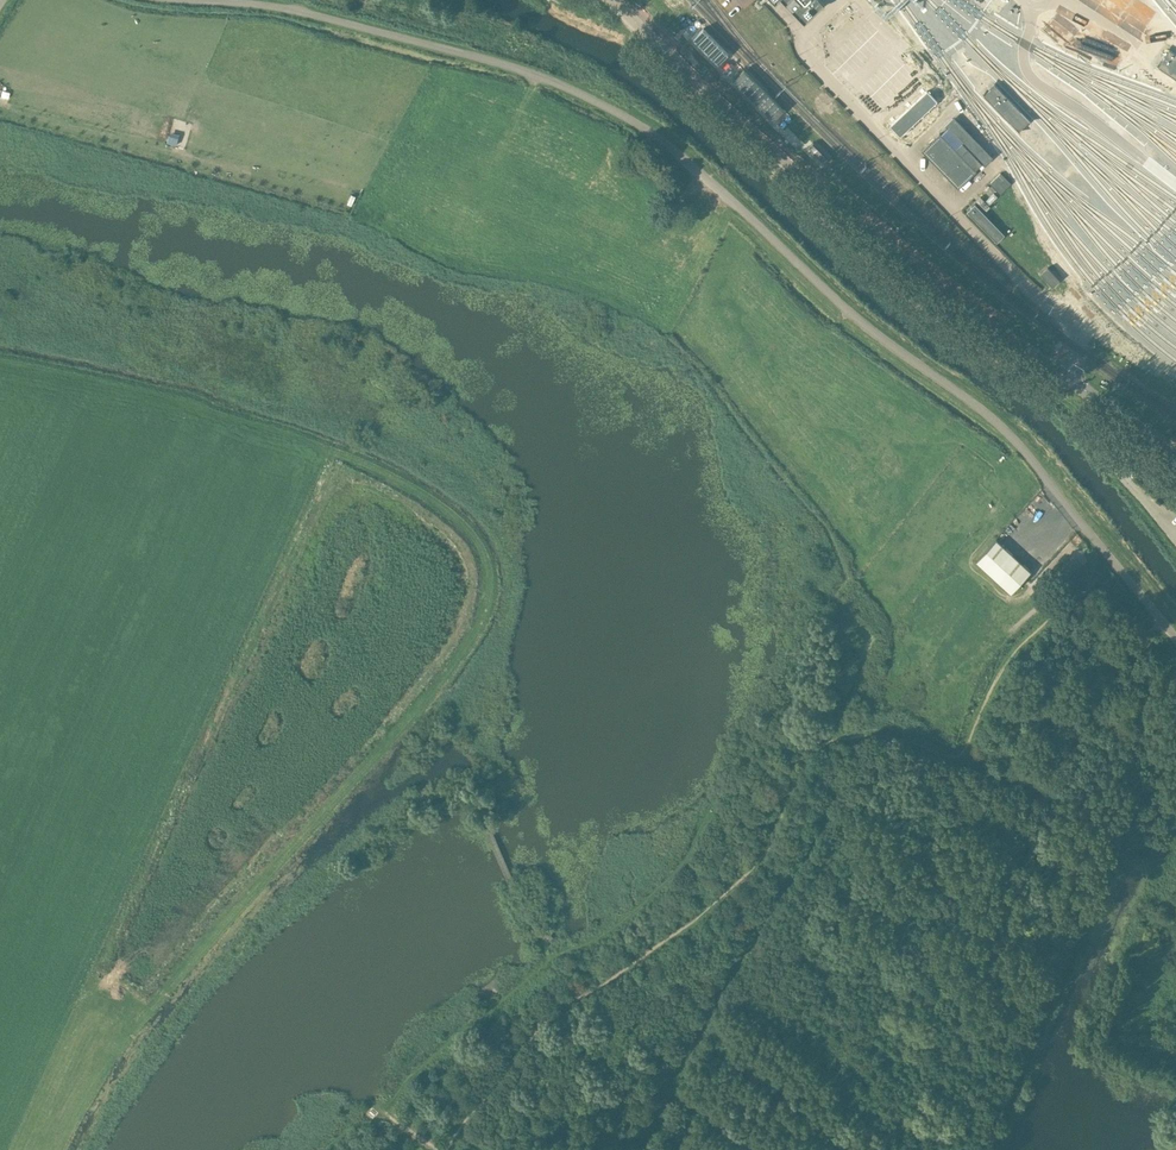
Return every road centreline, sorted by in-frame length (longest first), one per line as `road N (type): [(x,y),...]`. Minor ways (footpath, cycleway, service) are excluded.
road 1 (unclassified): [(1175,640),(993,422),(854,317),(650,132),(507,65),(308,13),(200,0)]

